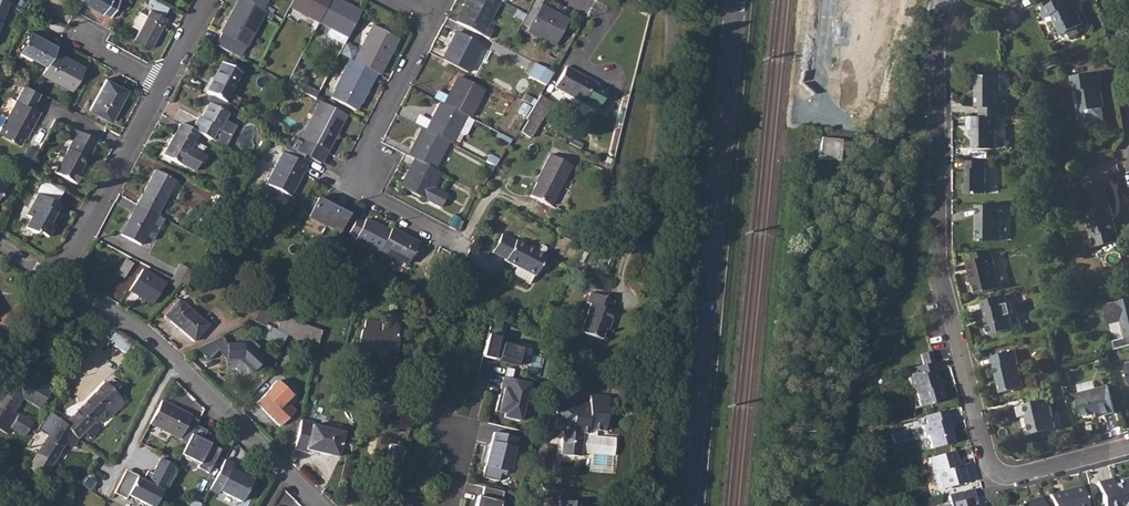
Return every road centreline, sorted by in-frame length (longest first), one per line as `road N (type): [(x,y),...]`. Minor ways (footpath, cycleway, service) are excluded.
road 1 (residential): [(1128,450),(1014,475),(991,465),(936,262),(934,50),(949,0)]
road 2 (secondary): [(690,505),(739,0)]
road 3 (residential): [(58,278),(133,325),(323,505)]
road 4 (residential): [(430,20),(367,143),(366,171),(379,204),(453,243)]
road 5 (residential): [(164,83),(58,278)]

